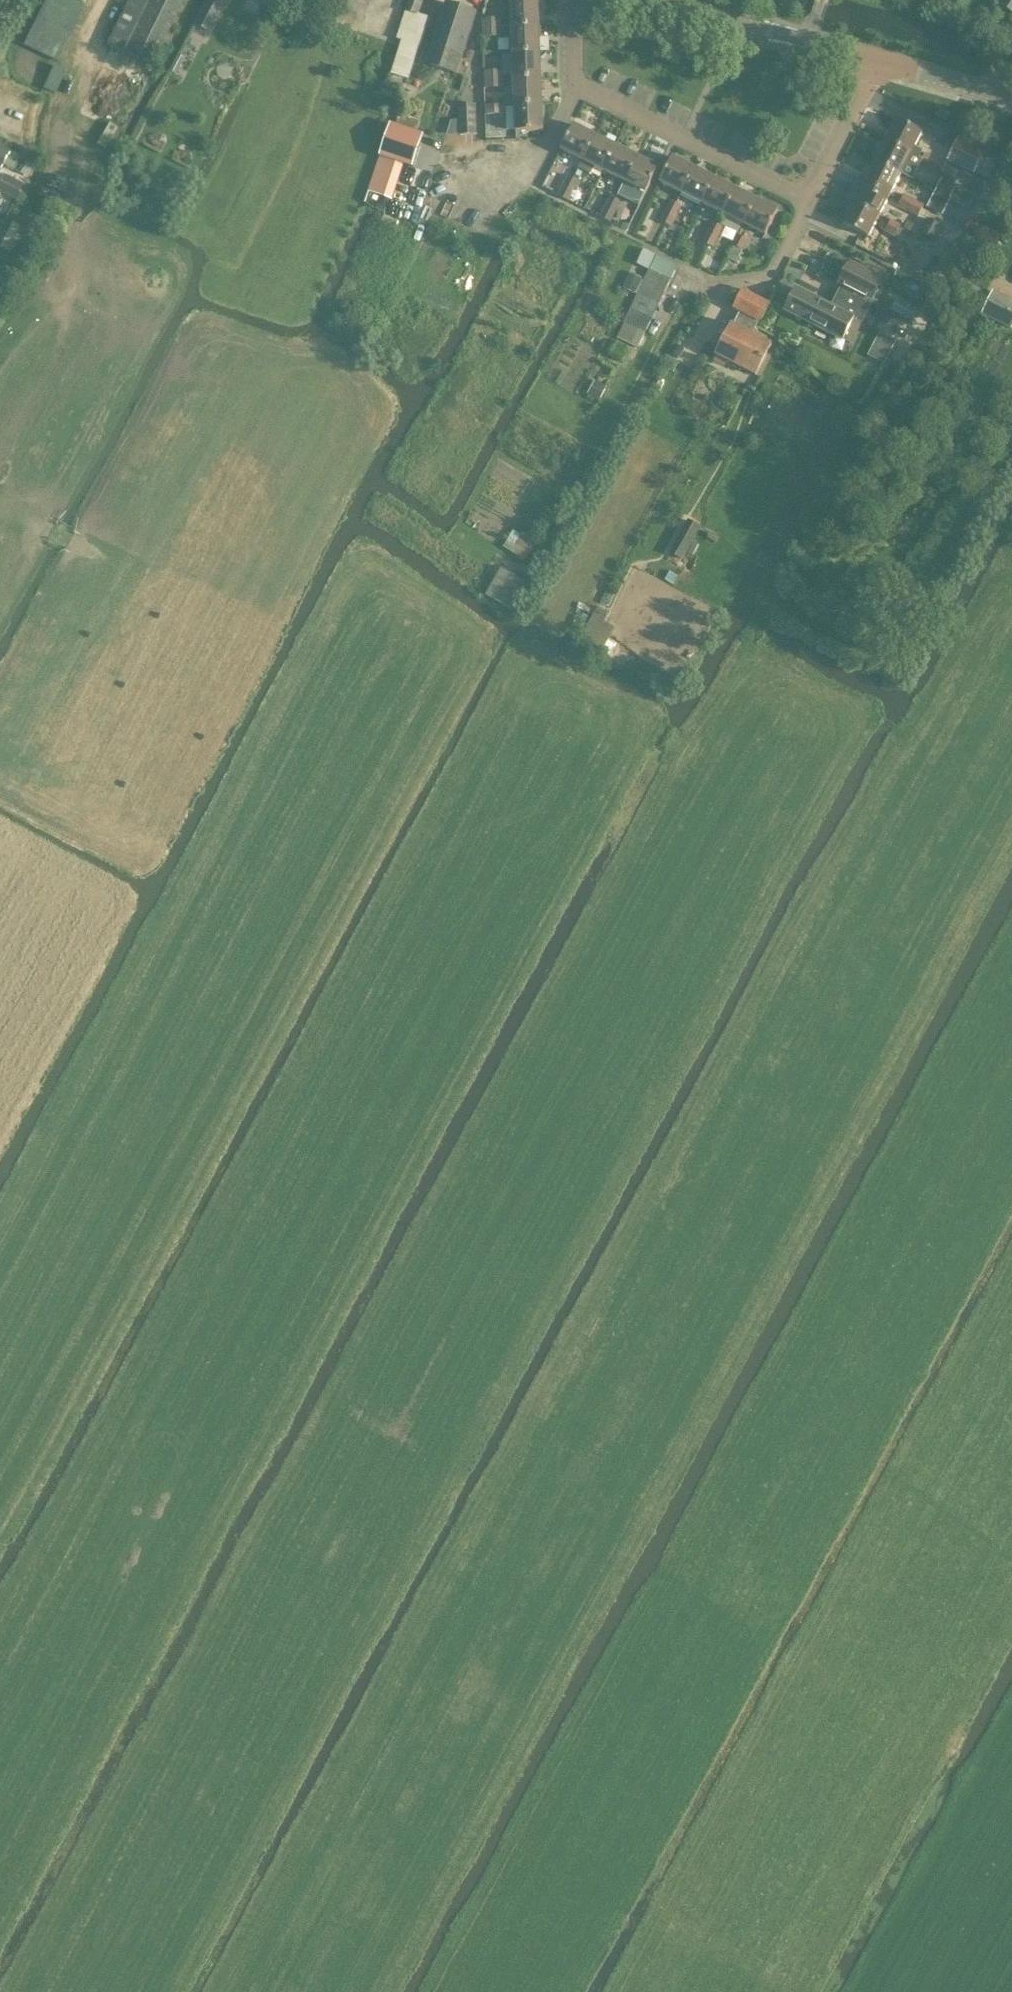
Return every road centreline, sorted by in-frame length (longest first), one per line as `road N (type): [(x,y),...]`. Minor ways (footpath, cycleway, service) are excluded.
road 1 (track): [(765,636),(1011,161)]
road 2 (residential): [(876,61),(810,200),(578,86),(570,72),(574,0)]
road 3 (tertiary): [(678,0),(876,61)]
road 4 (tertiary): [(876,61),(1011,97)]

